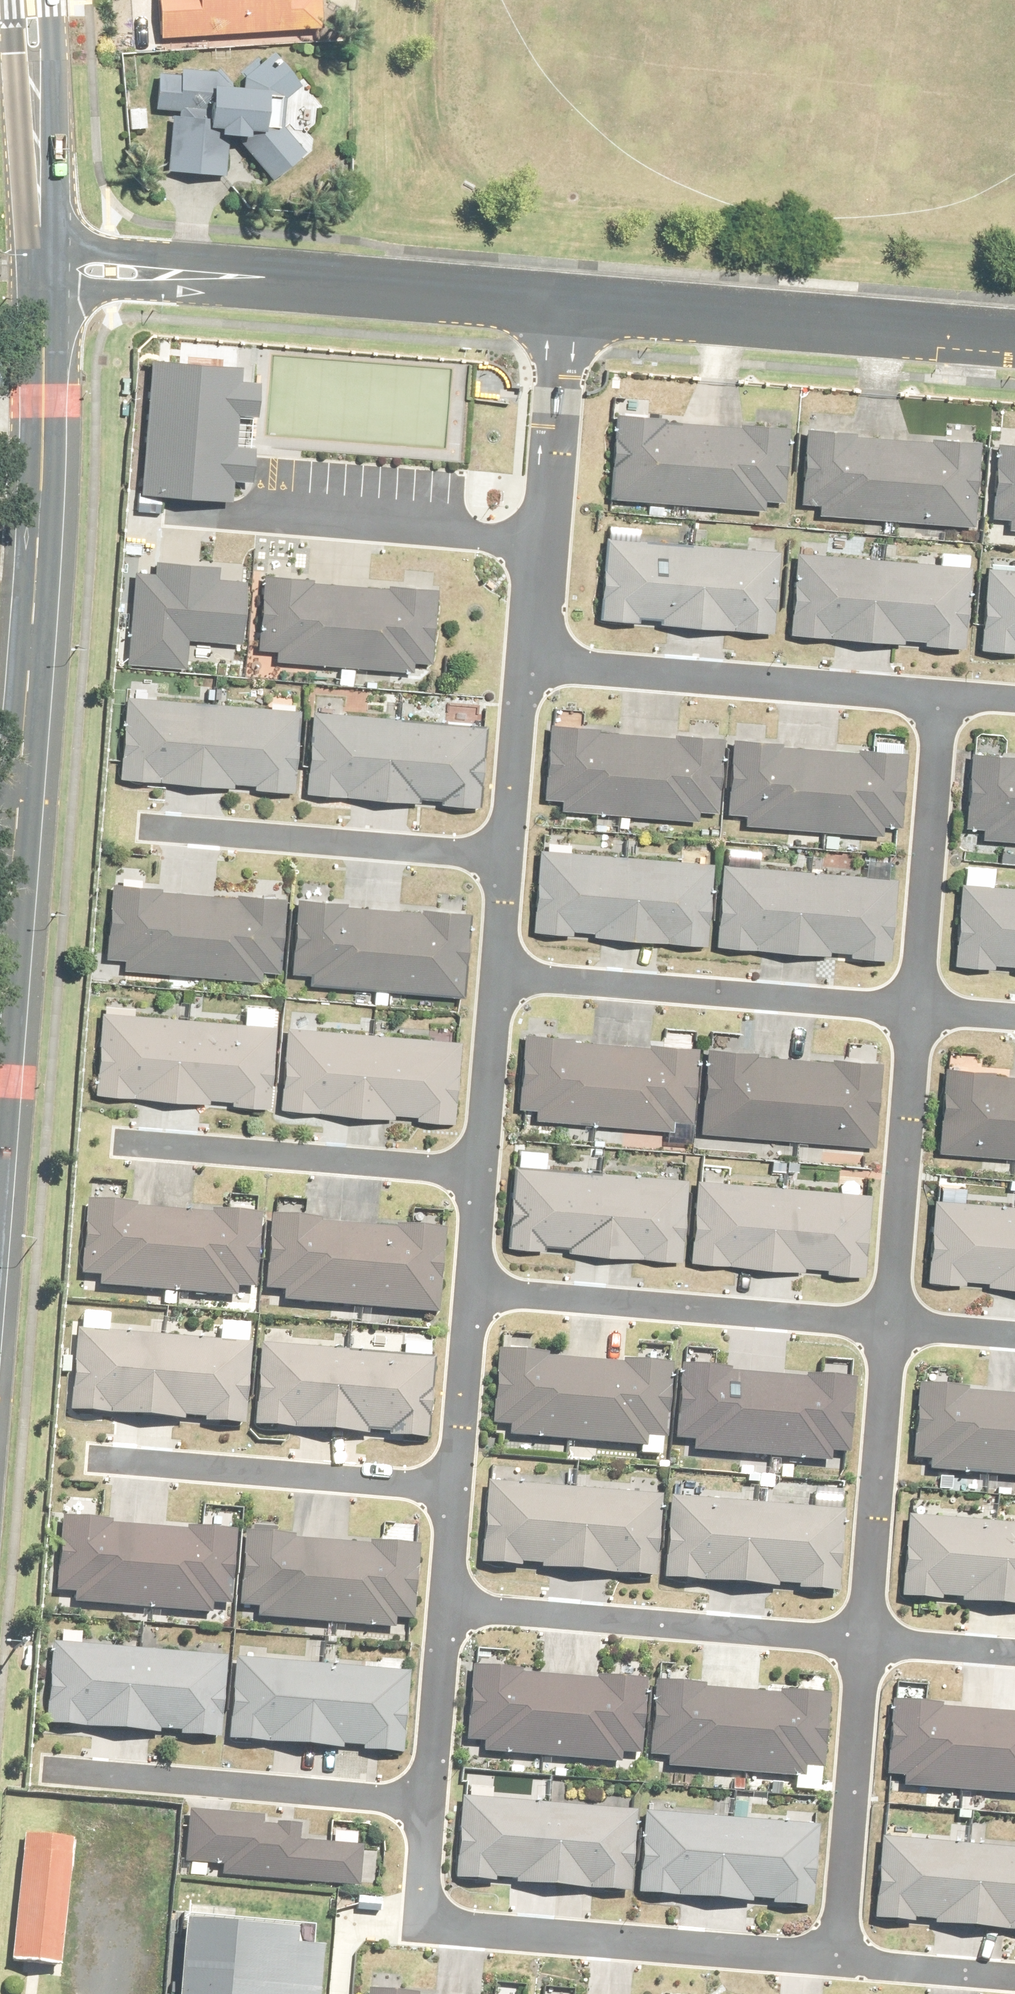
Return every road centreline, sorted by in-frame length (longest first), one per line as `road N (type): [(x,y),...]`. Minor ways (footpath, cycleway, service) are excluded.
road 1 (secondary): [(0,975),(42,487),(44,253)]
road 2 (residential): [(836,1961),(418,1926),(426,1805)]
road 3 (residential): [(44,253),(567,297)]
road 4 (residential): [(567,297),(1014,334)]
road 5 (residential): [(444,1606),(864,1643)]
road 6 (residential): [(472,1289),(889,1325)]
road 7 (residential): [(498,977),(915,1011)]
road 8 (residential): [(526,661),(942,695)]
road 9 (residential): [(426,1805),(42,1770)]
road 10 (residential): [(167,515),(545,545)]
road 11 (residential): [(138,828),(508,856)]
road 12 (residential): [(115,1143),(481,1172)]
road 13 (residential): [(89,1461),(451,1490)]
road 14 (residential): [(836,1961),(864,1643)]
road 15 (residential): [(864,1643),(889,1325)]
road 16 (residential): [(915,1011),(942,695)]
road 17 (residential): [(889,1325),(915,1011)]
road 18 (secondary): [(44,253),(28,0)]
road 19 (residential): [(545,545),(567,297)]
road 20 (residential): [(451,1490),(472,1289)]
road 21 (residential): [(426,1805),(444,1606)]
road 22 (residential): [(508,856),(526,661)]
road 23 (residential): [(481,1172),(498,977)]
road 24 (residential): [(1014,1978),(836,1961)]
road 25 (residential): [(864,1643),(1014,1657)]
road 26 (residential): [(889,1325),(1014,1335)]
road 27 (residential): [(498,977),(508,856)]

